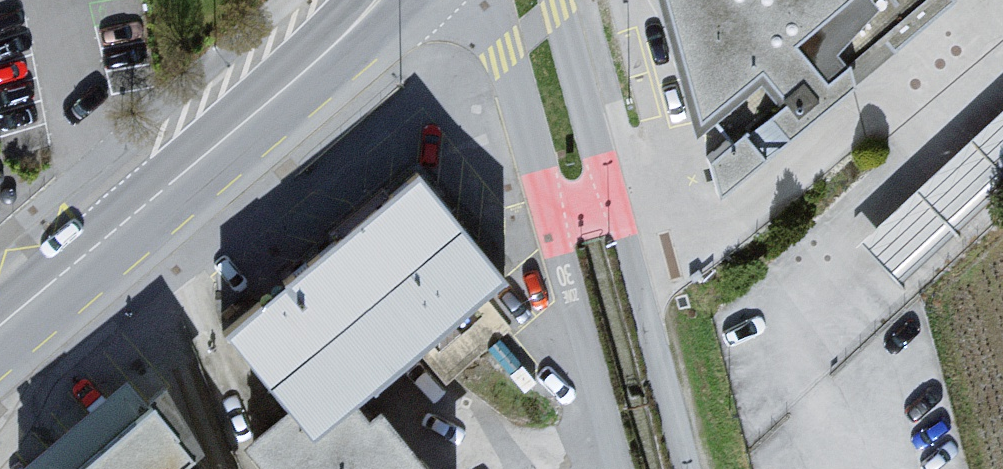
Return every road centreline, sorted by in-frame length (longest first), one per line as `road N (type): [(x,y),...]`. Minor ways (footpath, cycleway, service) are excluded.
road 1 (secondary): [(304,71),(0,324)]
road 2 (residential): [(688,468),(613,200)]
road 3 (residential): [(551,216),(616,468)]
road 4 (unclassified): [(489,0),(551,216)]
road 5 (unclassified): [(613,200),(556,0)]

